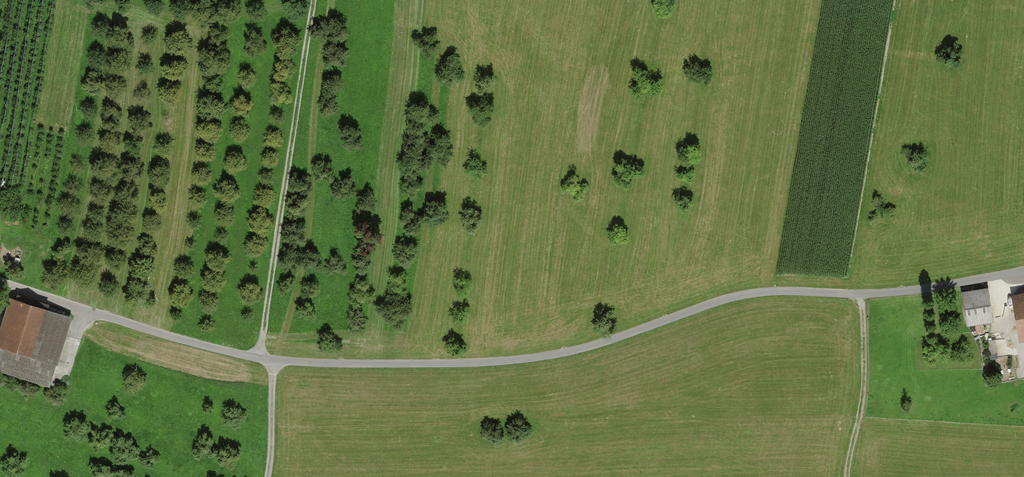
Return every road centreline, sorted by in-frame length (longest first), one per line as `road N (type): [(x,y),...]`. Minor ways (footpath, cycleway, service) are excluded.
road 1 (unclassified): [(1023,271),(907,291),(743,295),(549,359),(479,365),(302,364),(235,355),(0,281)]
road 2 (track): [(313,0),(261,358)]
road 3 (track): [(847,476),(865,383),(862,294)]
road 4 (track): [(268,476),(273,370),(261,358)]

